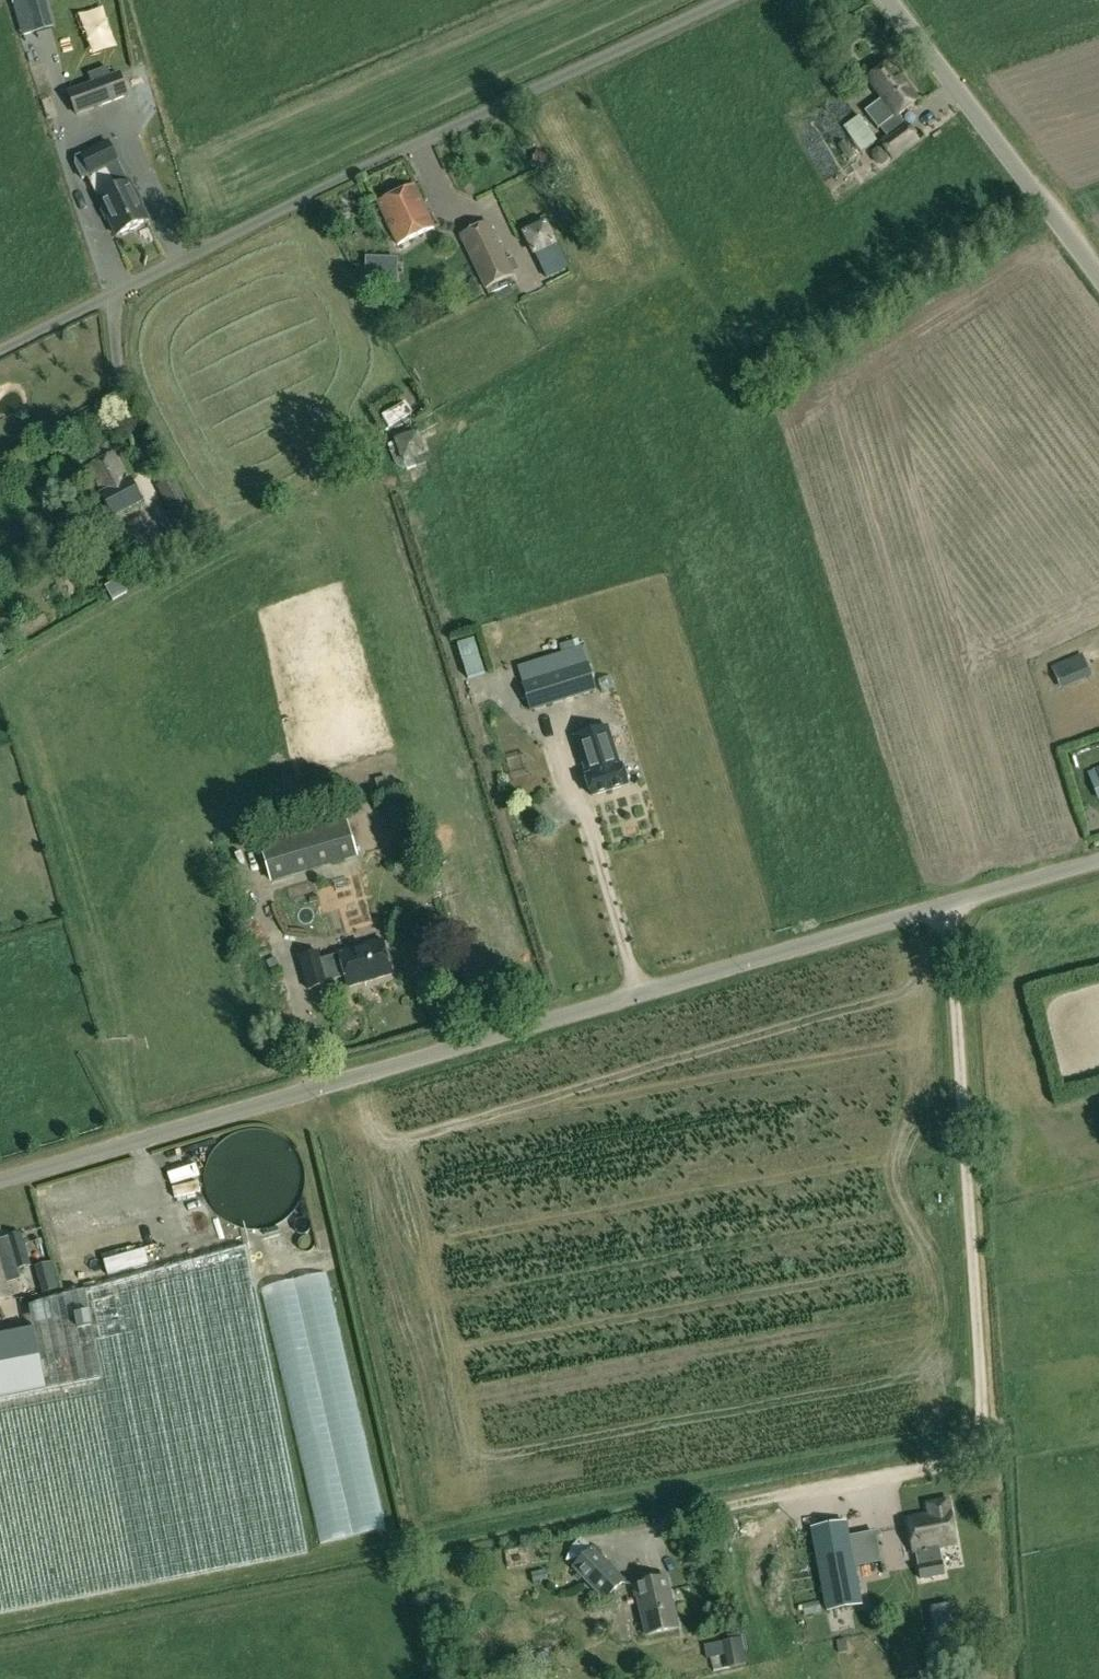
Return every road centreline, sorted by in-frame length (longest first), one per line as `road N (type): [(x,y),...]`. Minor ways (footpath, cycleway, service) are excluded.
road 1 (unclassified): [(0,1183),(1098,860)]
road 2 (unclassified): [(0,345),(718,0)]
road 3 (track): [(950,903),(981,1425),(969,1449)]
road 4 (unclassified): [(1098,282),(885,0)]
road 5 (track): [(969,1449),(936,1467),(674,1519)]

